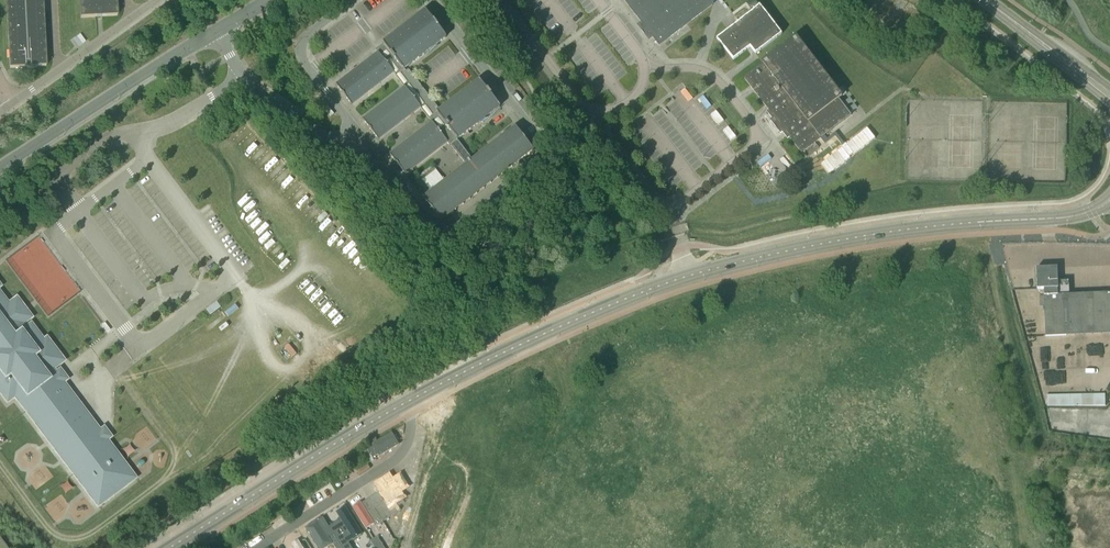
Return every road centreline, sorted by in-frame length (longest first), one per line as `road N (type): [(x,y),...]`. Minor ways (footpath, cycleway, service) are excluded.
road 1 (tertiary): [(170,547),(413,399),(665,284),(859,237),(1078,216),(1109,202)]
road 2 (track): [(136,349),(119,368),(173,443),(171,472),(71,539),(46,525),(0,464)]
road 3 (track): [(177,459),(252,328),(254,305),(234,275)]
road 4 (tertiary): [(1109,95),(986,0)]

